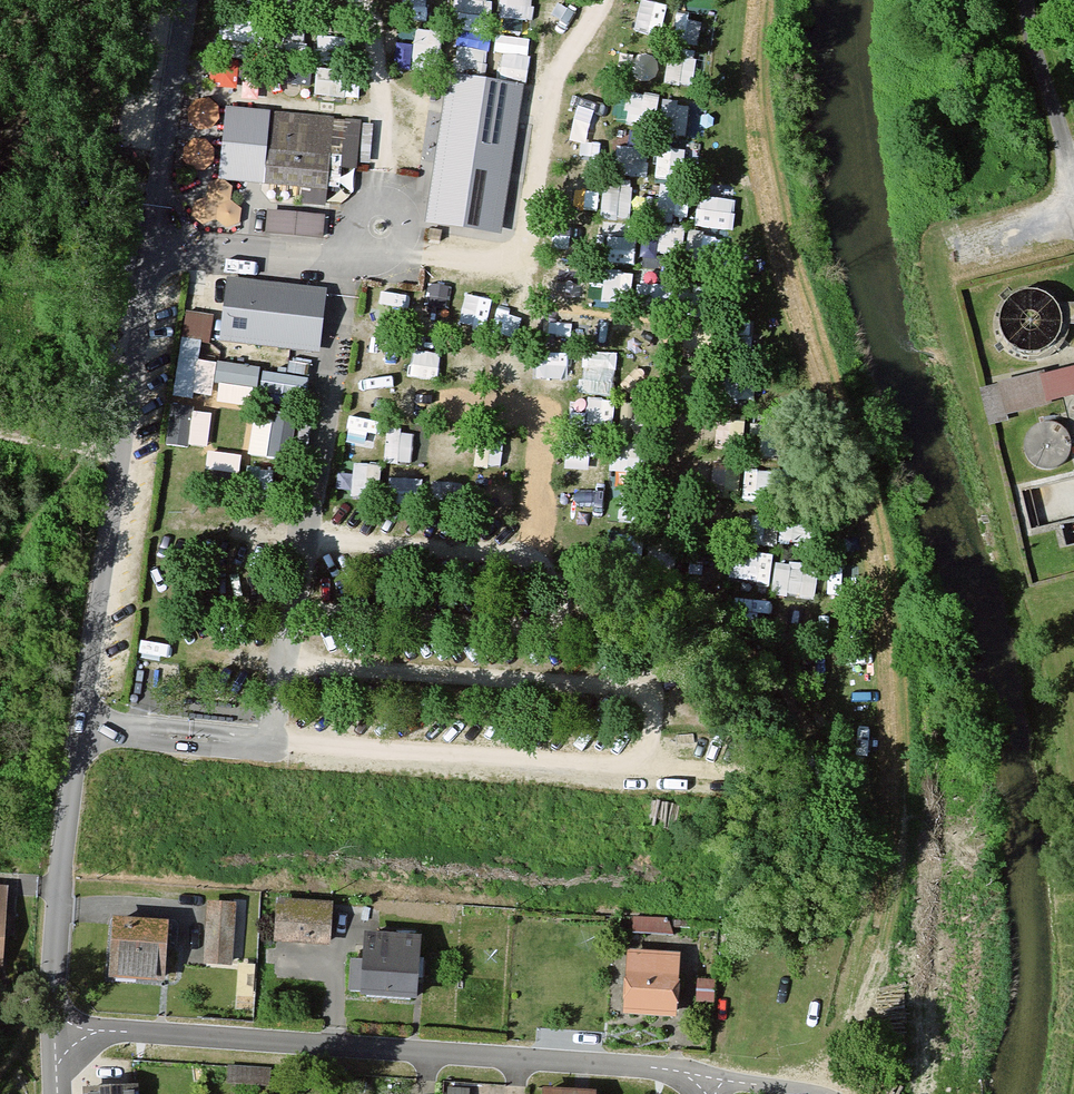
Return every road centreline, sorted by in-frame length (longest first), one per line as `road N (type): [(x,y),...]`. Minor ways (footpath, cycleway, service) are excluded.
road 1 (track): [(845,790),(887,692),(883,557),(797,253),(775,80),(779,0)]
road 2 (residential): [(715,1075),(55,1027)]
road 3 (residential): [(55,1027),(59,877)]
road 4 (track): [(122,449),(0,434)]

